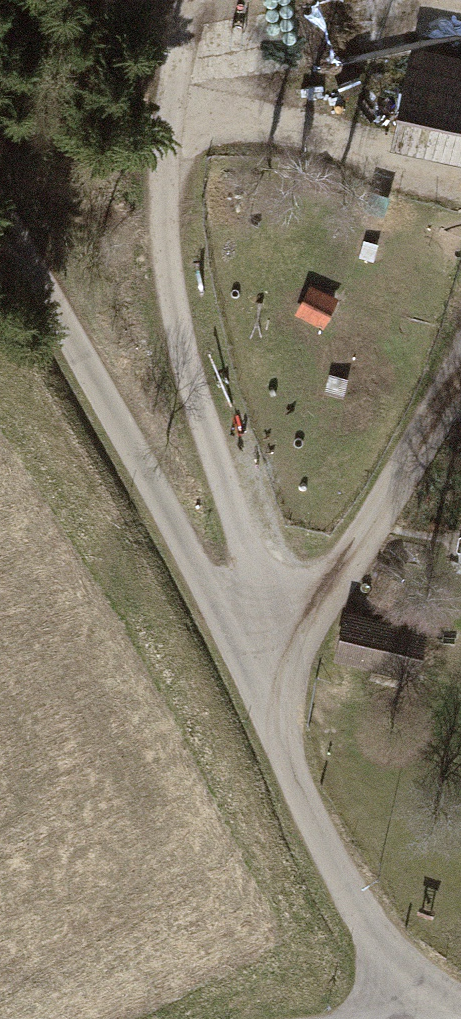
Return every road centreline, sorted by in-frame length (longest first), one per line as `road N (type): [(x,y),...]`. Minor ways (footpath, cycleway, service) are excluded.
road 1 (track): [(460,375),(346,566),(251,685),(254,588),(193,385),(169,264),(169,119),(192,0)]
road 2 (track): [(422,1018),(307,815),(168,513),(0,214)]

